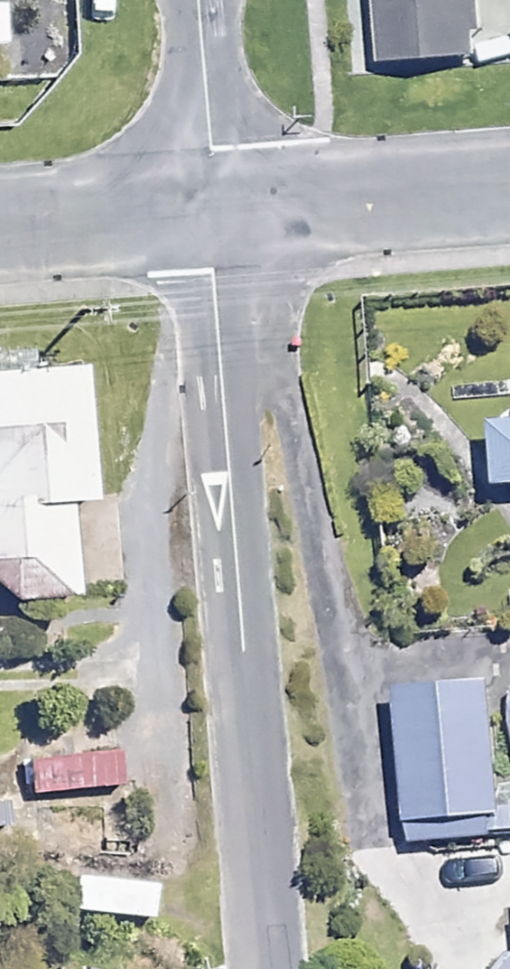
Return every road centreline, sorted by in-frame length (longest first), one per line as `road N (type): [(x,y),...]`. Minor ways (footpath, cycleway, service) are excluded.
road 1 (residential): [(203,215),(264,968)]
road 2 (residential): [(203,215),(509,193)]
road 3 (residential): [(187,0),(203,215)]
road 4 (residential): [(0,229),(203,215)]

